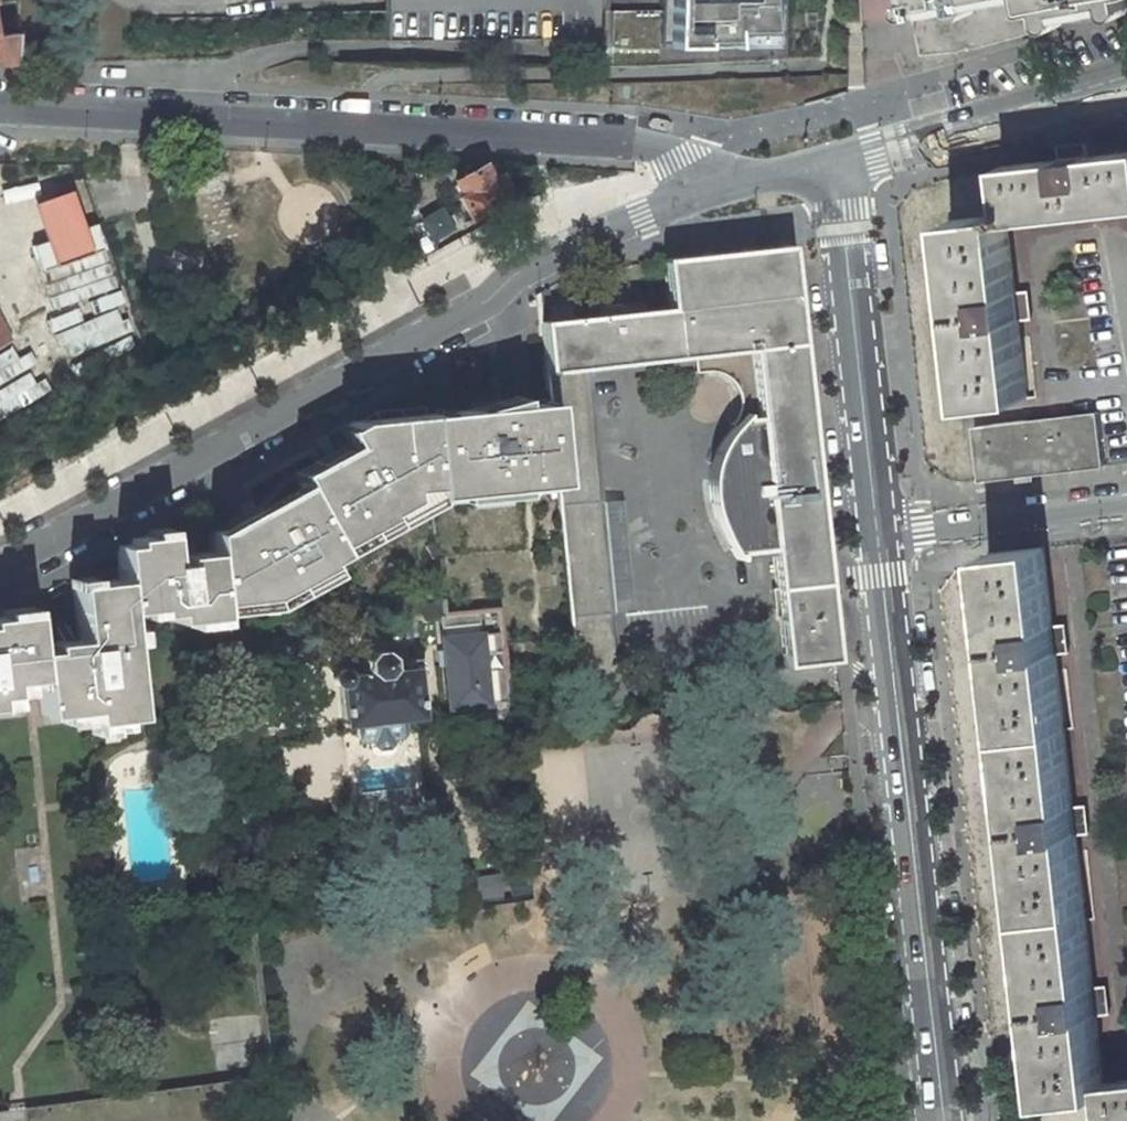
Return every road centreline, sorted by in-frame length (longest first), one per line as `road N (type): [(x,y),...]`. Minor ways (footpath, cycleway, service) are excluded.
road 1 (secondary): [(720,189),(529,266),(488,304),(0,559)]
road 2 (residential): [(720,189),(693,151),(661,144),(0,108)]
road 3 (secondary): [(945,1120),(874,540)]
road 4 (secondary): [(874,540),(842,210),(809,168)]
road 5 (residential): [(1126,73),(809,168)]
road 6 (residential): [(874,540),(1126,502)]

